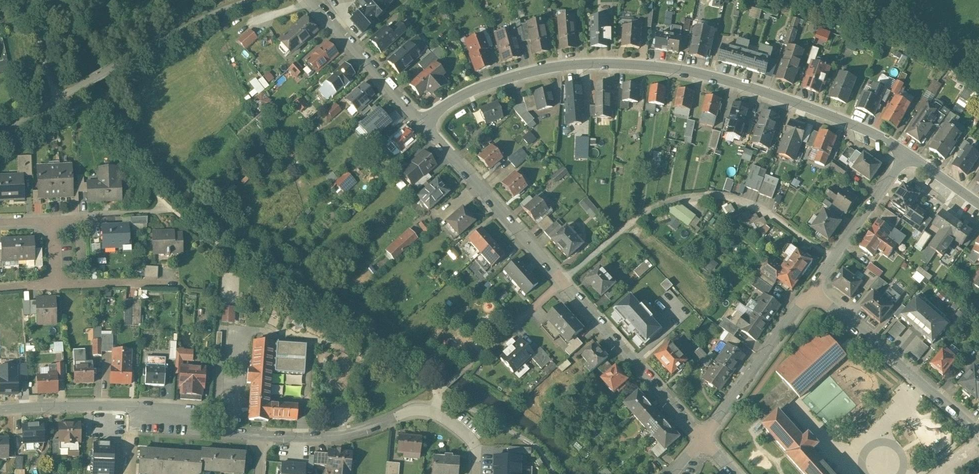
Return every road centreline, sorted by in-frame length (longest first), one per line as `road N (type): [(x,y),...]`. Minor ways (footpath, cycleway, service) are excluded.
road 1 (residential): [(907,153),(810,108),(649,67),(528,73),(458,99),(424,125)]
road 2 (residential): [(0,410),(131,406),(198,432),(262,438)]
road 3 (residential): [(262,438),(327,438),(430,412),(473,445),(475,473)]
road 4 (residential): [(812,290),(978,432)]
road 5 (residential): [(563,283),(424,125)]
road 6 (residential): [(563,283),(704,438)]
road 7 (residential): [(704,438),(812,290)]
road 8 (residential): [(424,125),(310,0)]
road 9 (residential): [(812,290),(907,153)]
road 10 (residential): [(470,363),(563,283)]

